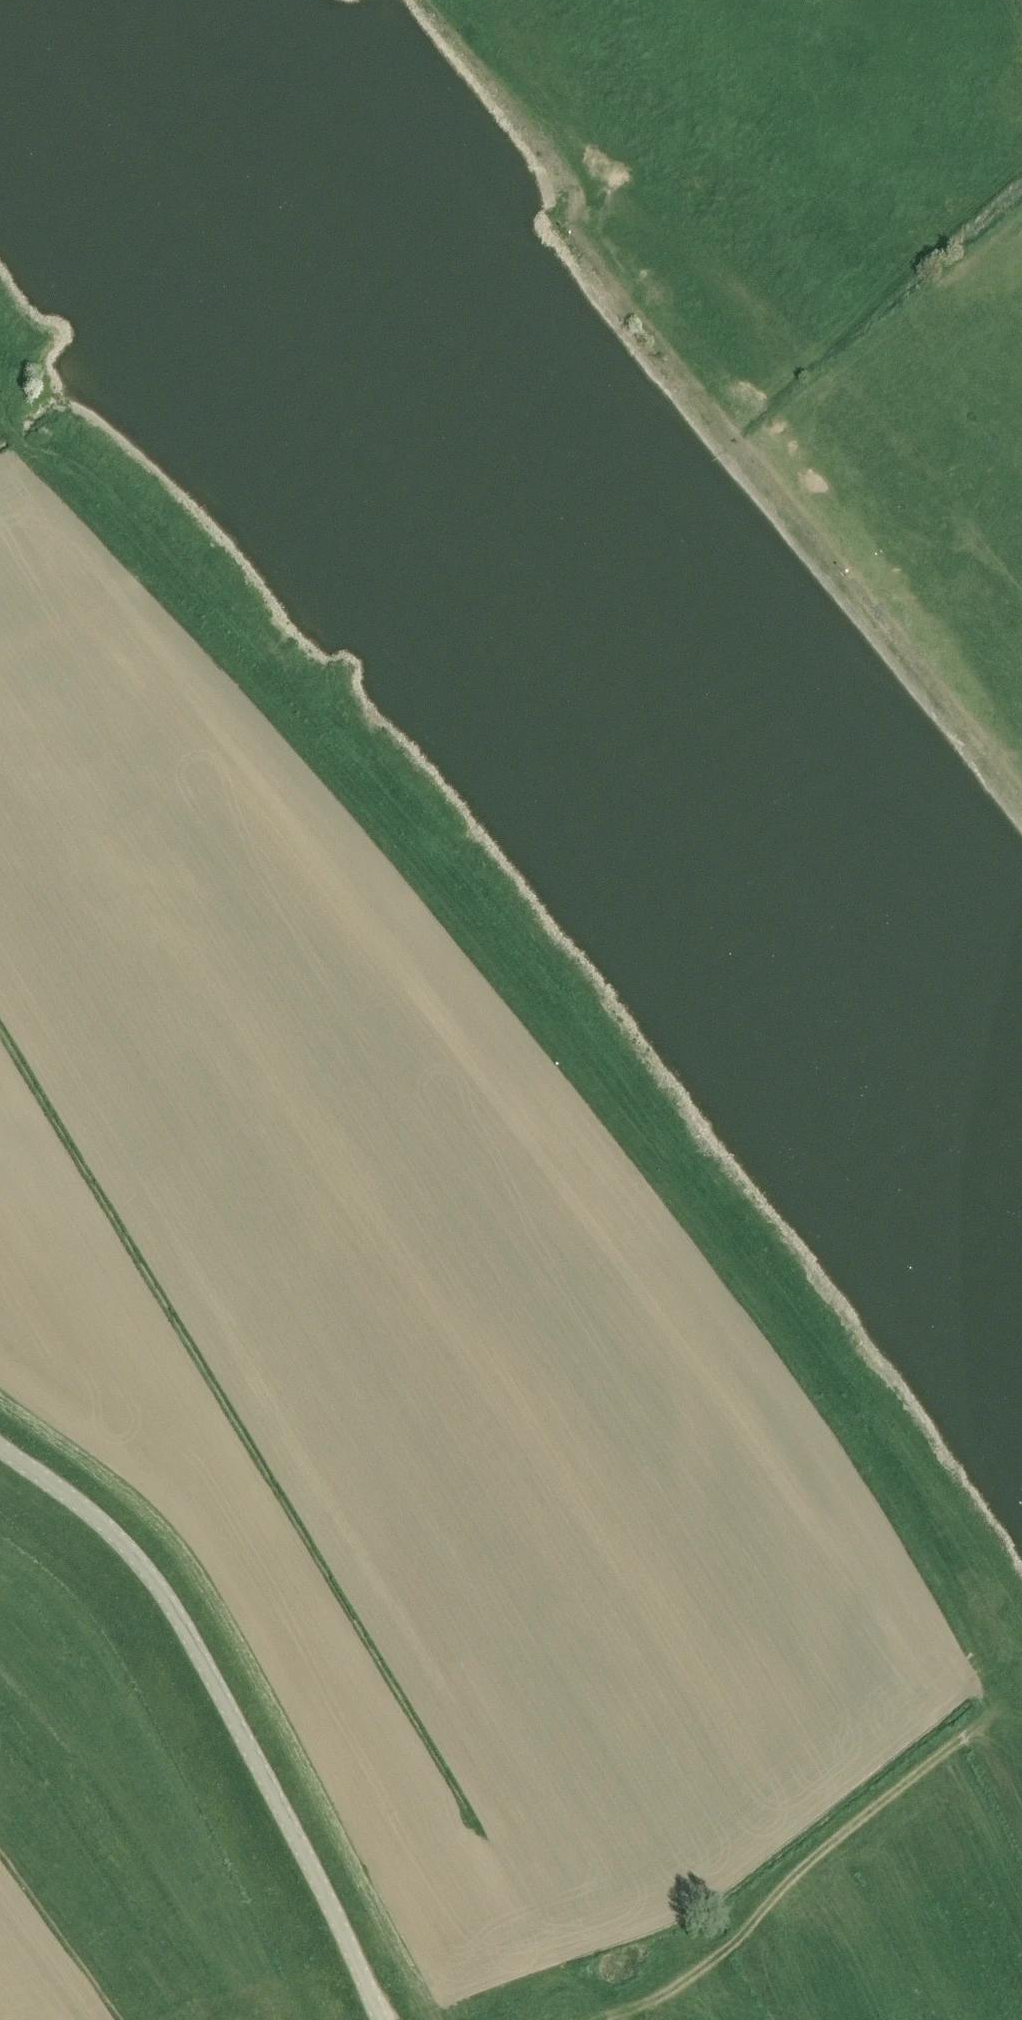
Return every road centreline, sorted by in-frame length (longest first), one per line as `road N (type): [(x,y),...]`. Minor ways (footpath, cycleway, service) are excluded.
road 1 (tertiary): [(379,2019),(312,1868),(168,1602),(114,1534),(0,1447)]

